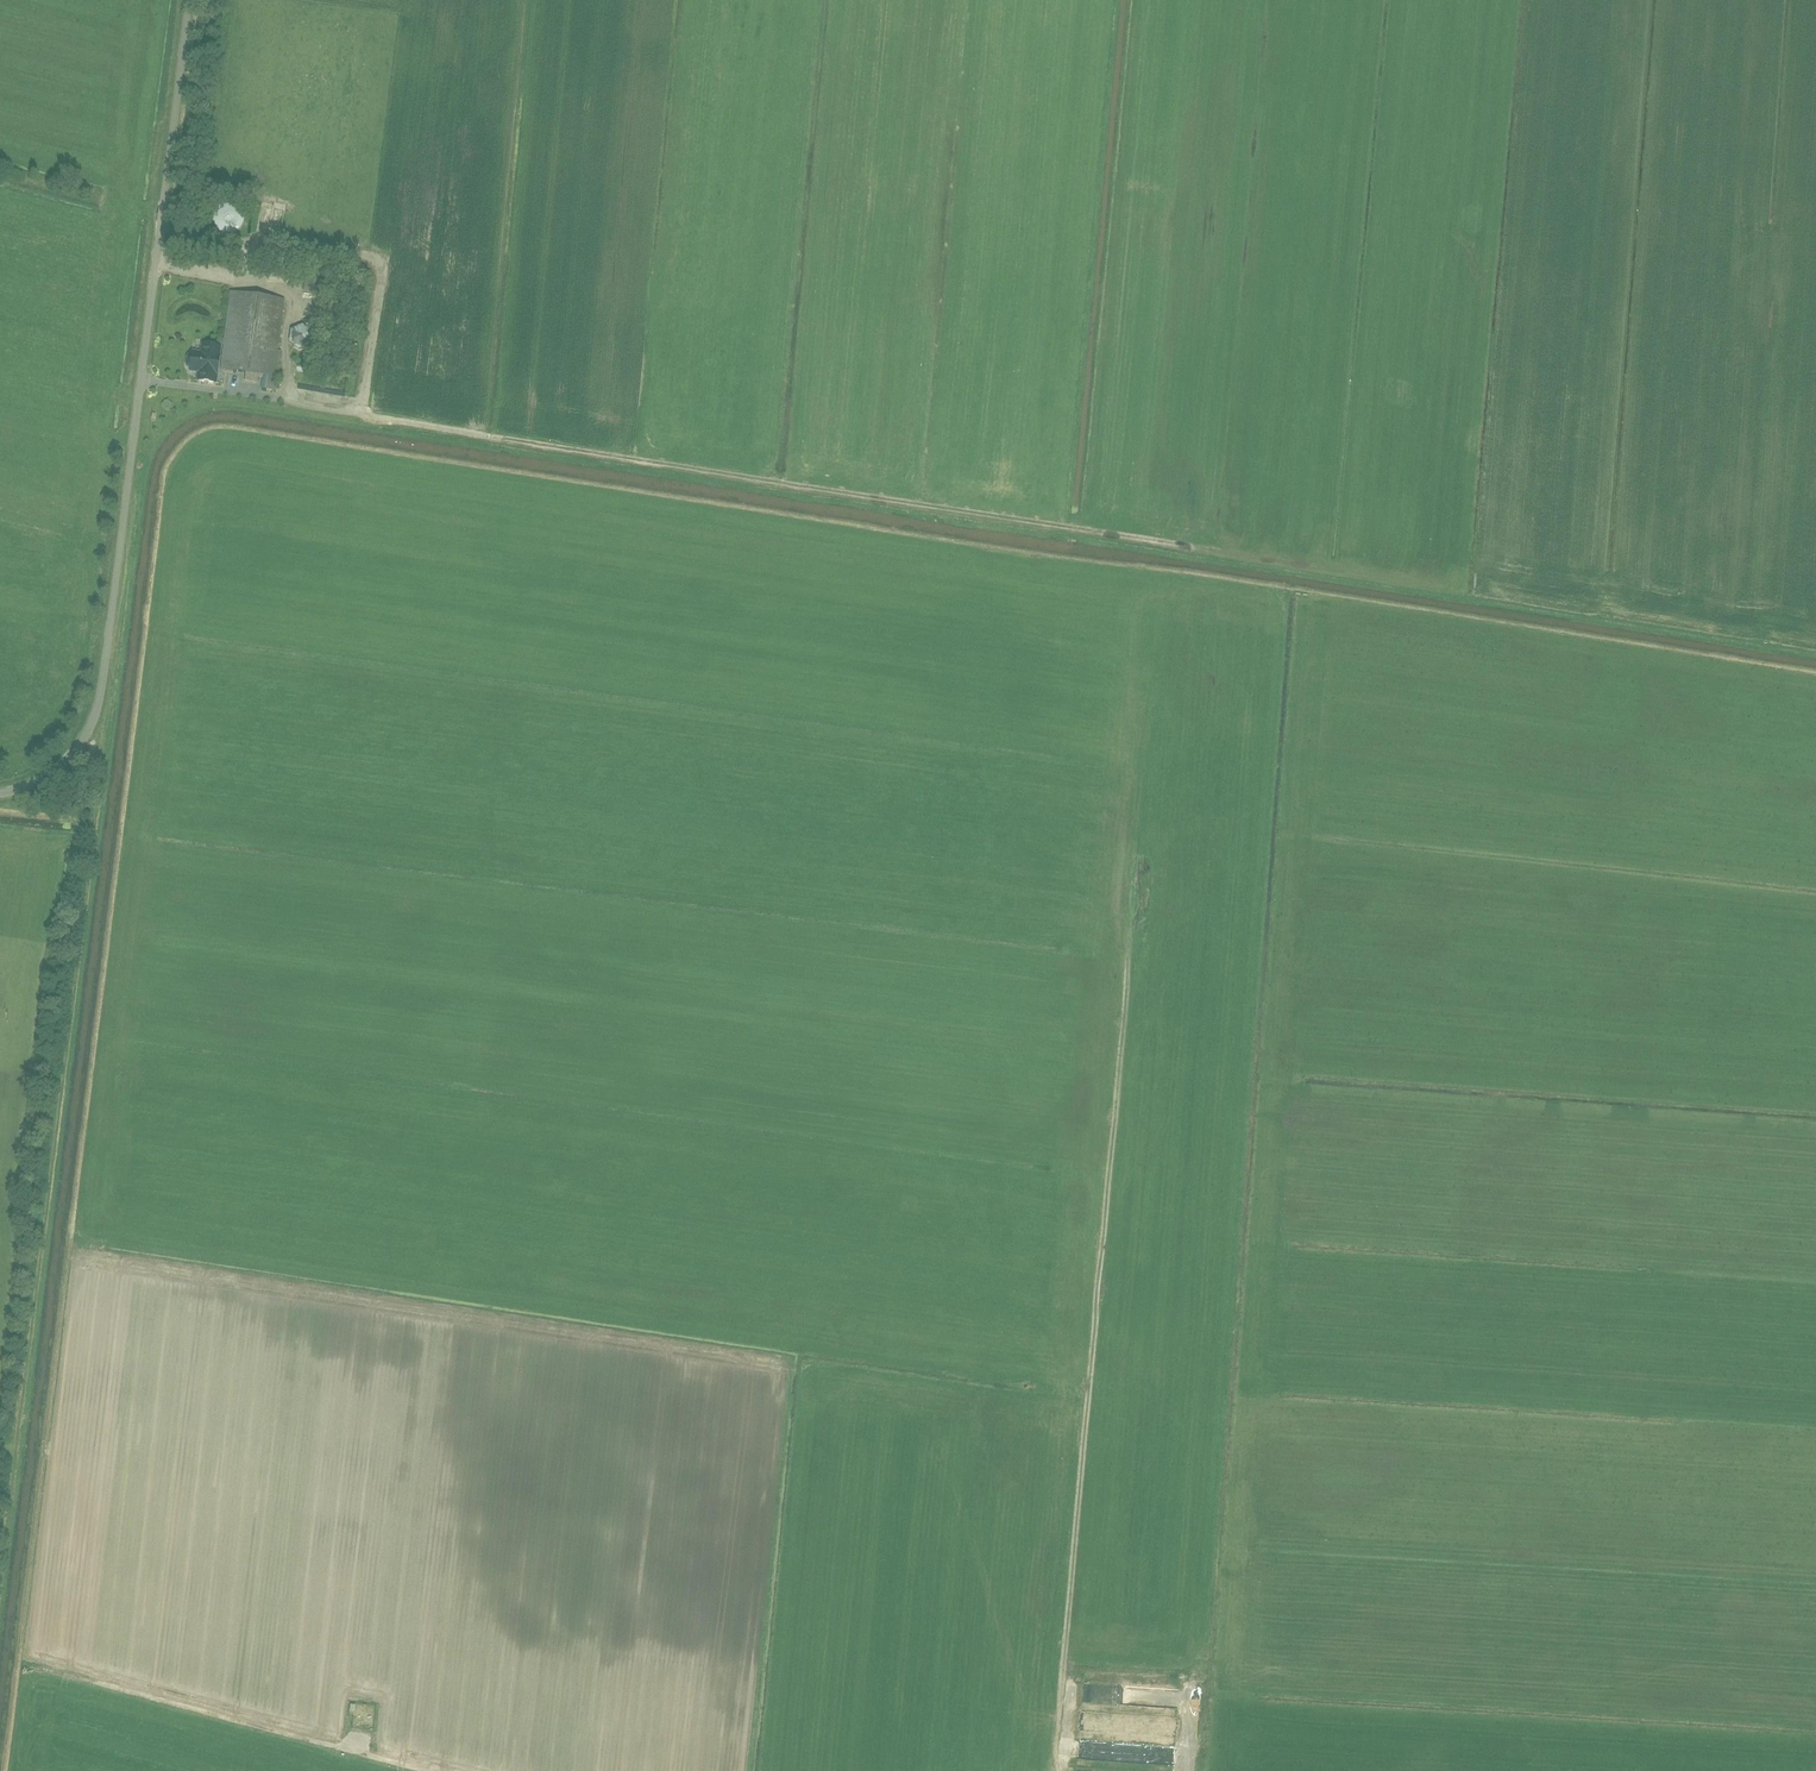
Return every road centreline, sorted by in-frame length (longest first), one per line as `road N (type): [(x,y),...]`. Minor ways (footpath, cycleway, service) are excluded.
road 1 (unclassified): [(0,794),(62,763),(96,709),(189,0)]
road 2 (track): [(498,434),(1326,568)]
road 3 (track): [(356,410),(380,255)]

